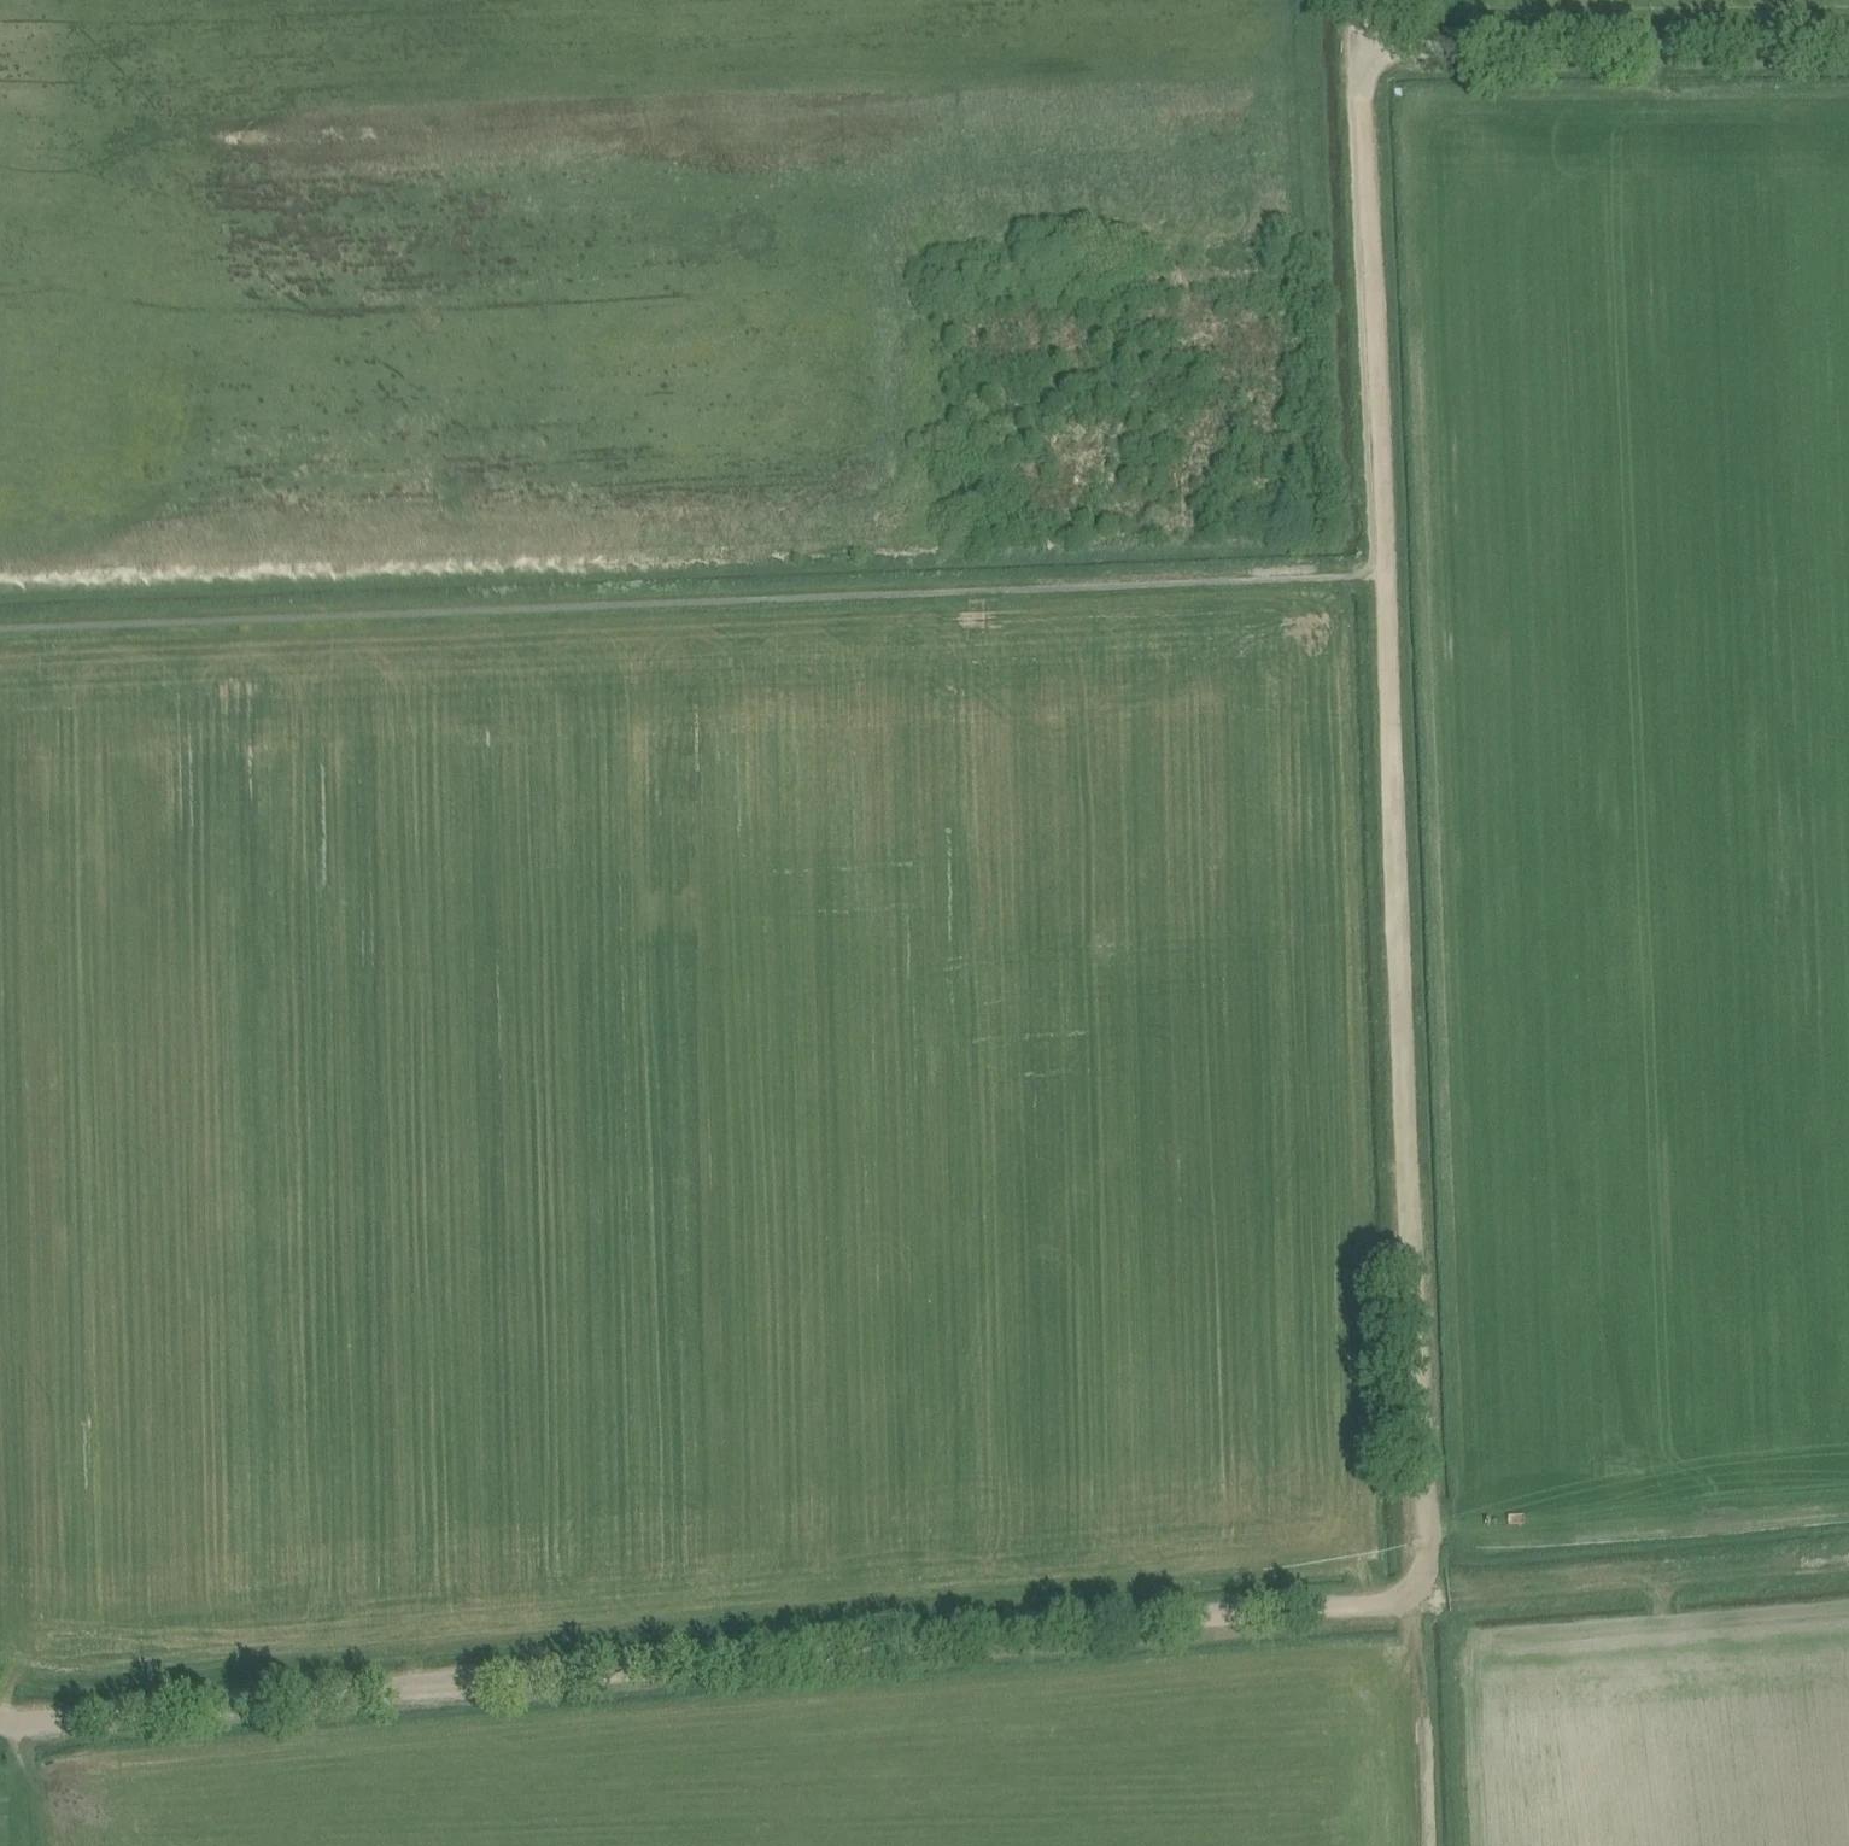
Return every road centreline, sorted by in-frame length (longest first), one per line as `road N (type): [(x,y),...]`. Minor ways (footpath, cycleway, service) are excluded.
road 1 (track): [(0,1718),(1361,1607),(1409,1595)]
road 2 (track): [(1390,568),(1430,1557),(1409,1595)]
road 3 (track): [(1370,42),(1390,568)]
road 4 (unclassified): [(1370,42),(1848,53)]
road 5 (track): [(1409,1595),(1848,1558)]
road 6 (track): [(1409,1595),(1421,1644),(1425,1845)]

